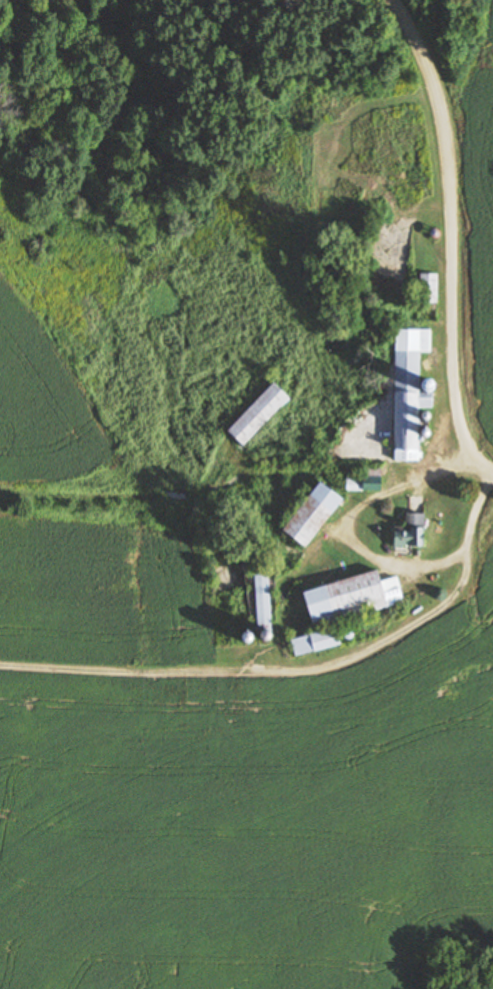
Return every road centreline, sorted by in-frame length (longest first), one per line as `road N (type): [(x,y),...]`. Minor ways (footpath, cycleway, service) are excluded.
road 1 (track): [(0,665),(114,673),(312,671),(368,651),(434,612),(460,586),(462,557)]
road 2 (residential): [(492,466),(467,435),(453,375),(453,177),(442,111),(391,0)]

